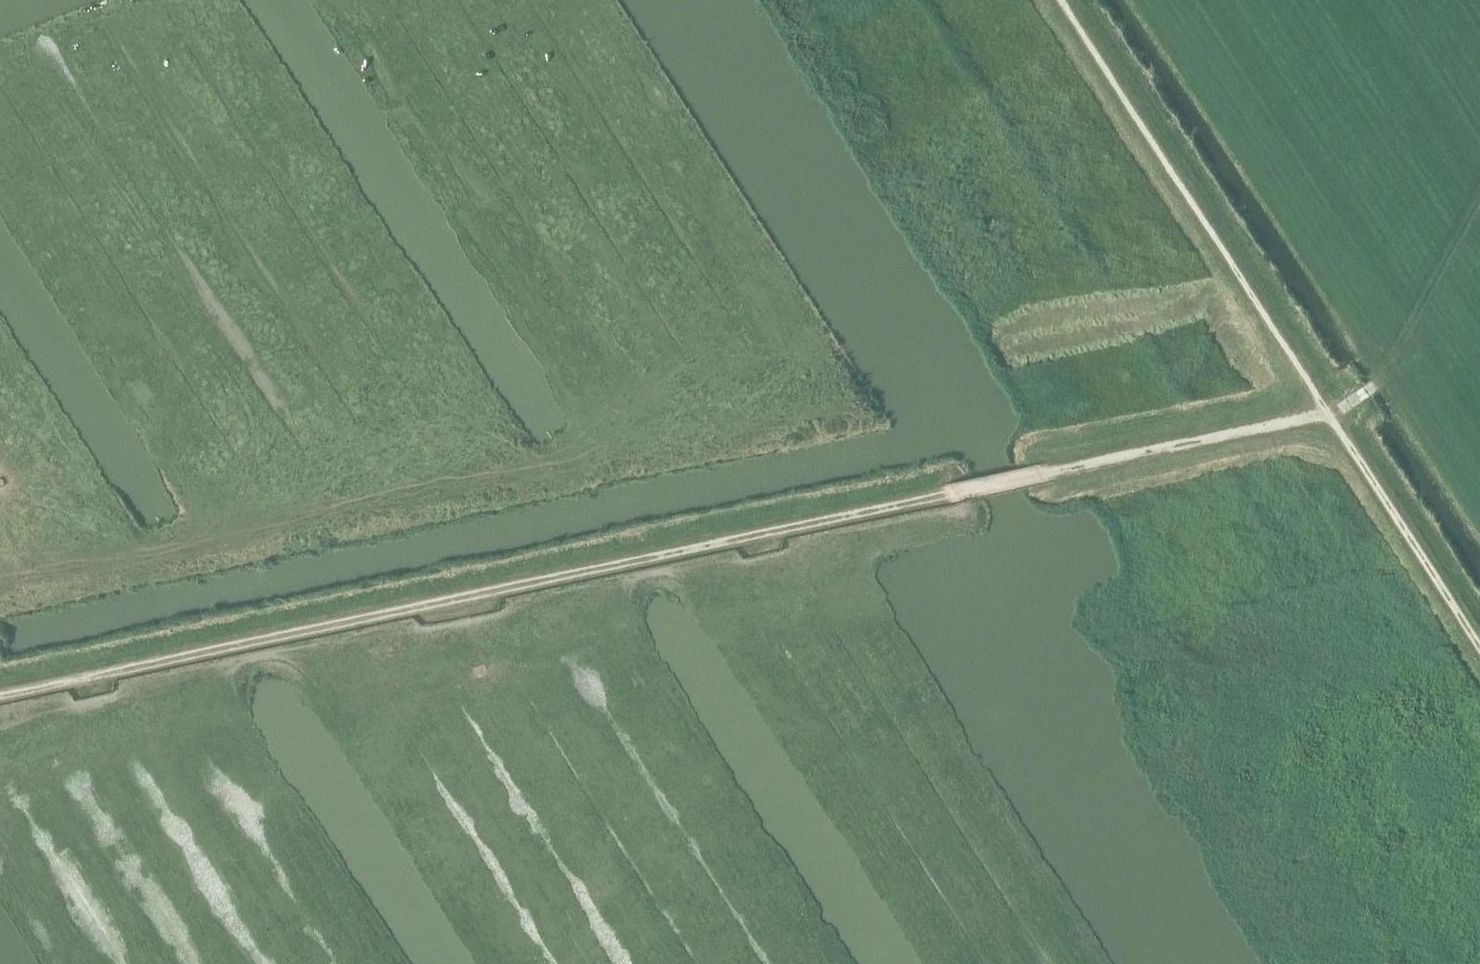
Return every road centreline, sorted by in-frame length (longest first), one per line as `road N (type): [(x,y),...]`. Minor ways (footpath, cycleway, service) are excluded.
road 1 (track): [(1329,415),(1375,388),(1479,212)]

